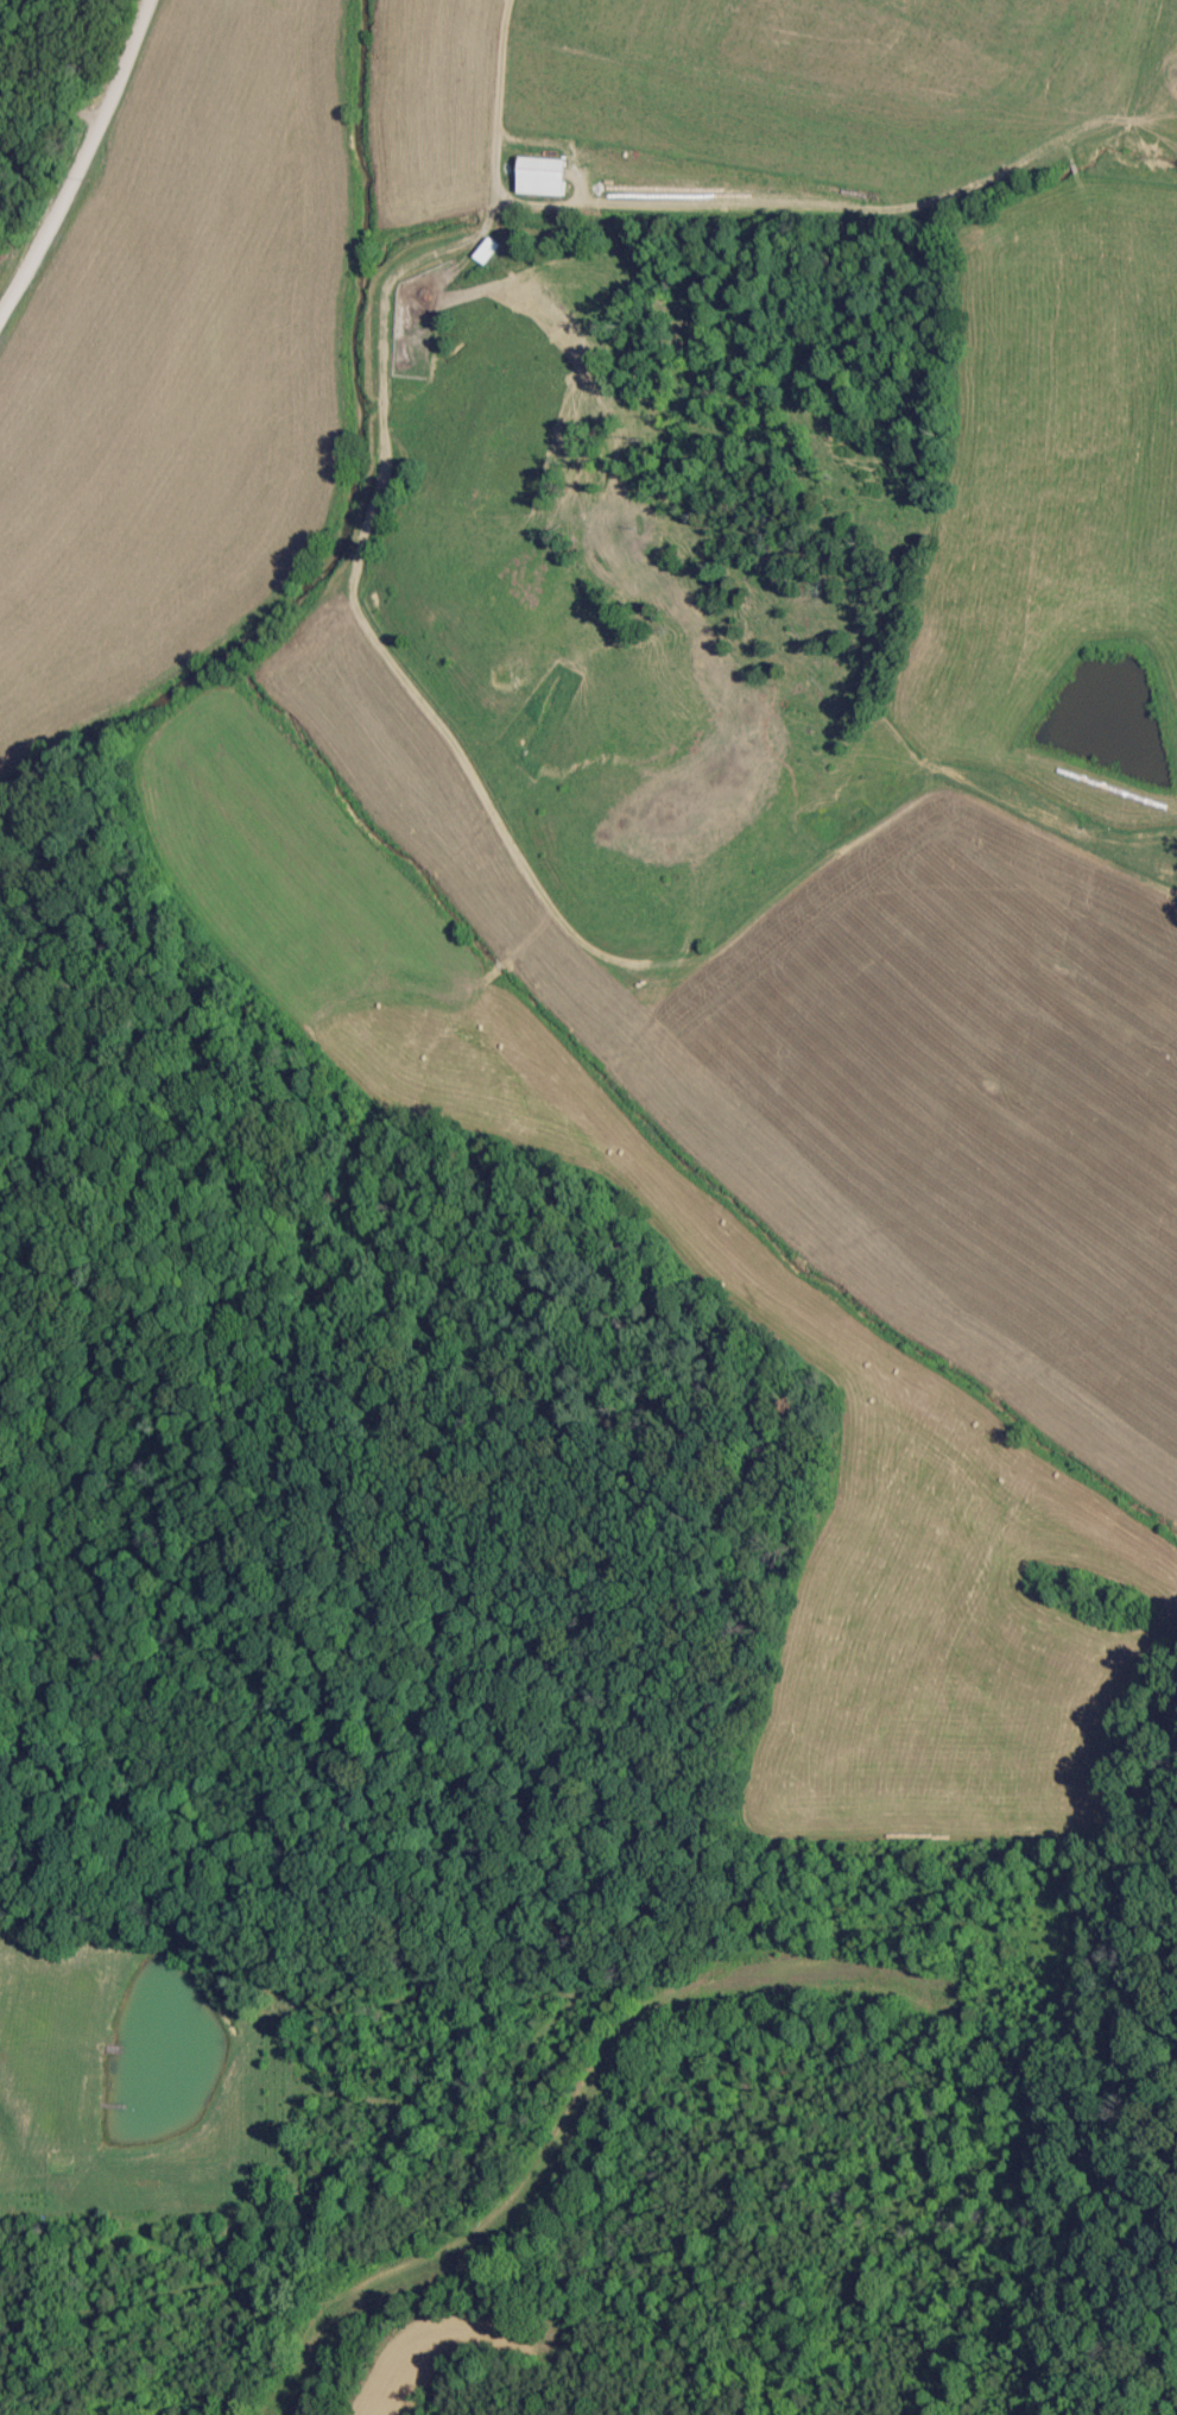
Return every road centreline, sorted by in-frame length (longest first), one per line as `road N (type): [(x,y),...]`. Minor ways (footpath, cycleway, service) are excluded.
road 1 (residential): [(0,309),(119,82),(143,0)]

